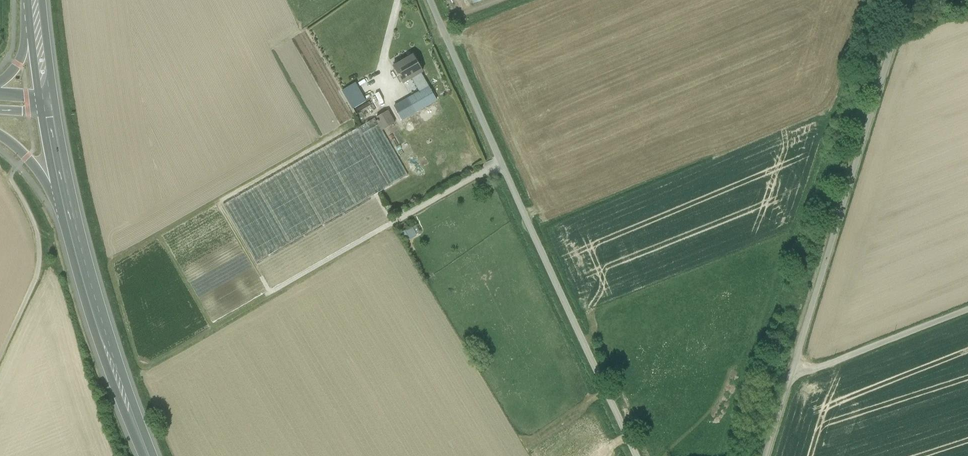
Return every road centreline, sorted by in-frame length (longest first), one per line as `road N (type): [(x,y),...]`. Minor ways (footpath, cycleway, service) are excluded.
road 1 (track): [(435,0),(639,455)]
road 2 (track): [(911,0),(771,455)]
road 3 (primary): [(148,455),(69,217)]
road 4 (track): [(0,358),(38,276),(36,224),(10,178),(18,166)]
road 5 (track): [(797,376),(967,308)]

